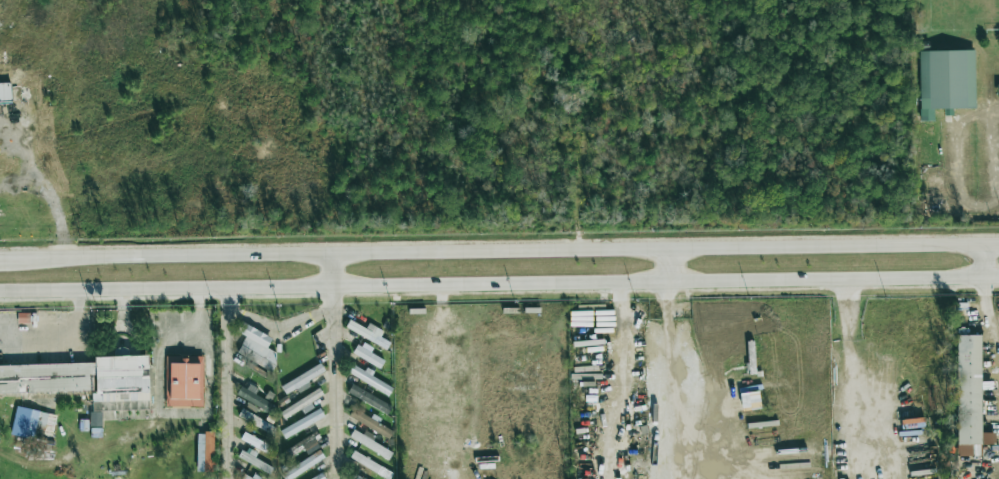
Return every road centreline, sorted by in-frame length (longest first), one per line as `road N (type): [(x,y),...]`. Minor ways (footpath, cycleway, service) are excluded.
road 1 (secondary): [(0,294),(998,277)]
road 2 (secondary): [(998,240),(18,256)]
road 3 (residential): [(334,253),(336,478)]
road 4 (residential): [(226,290),(228,478)]

